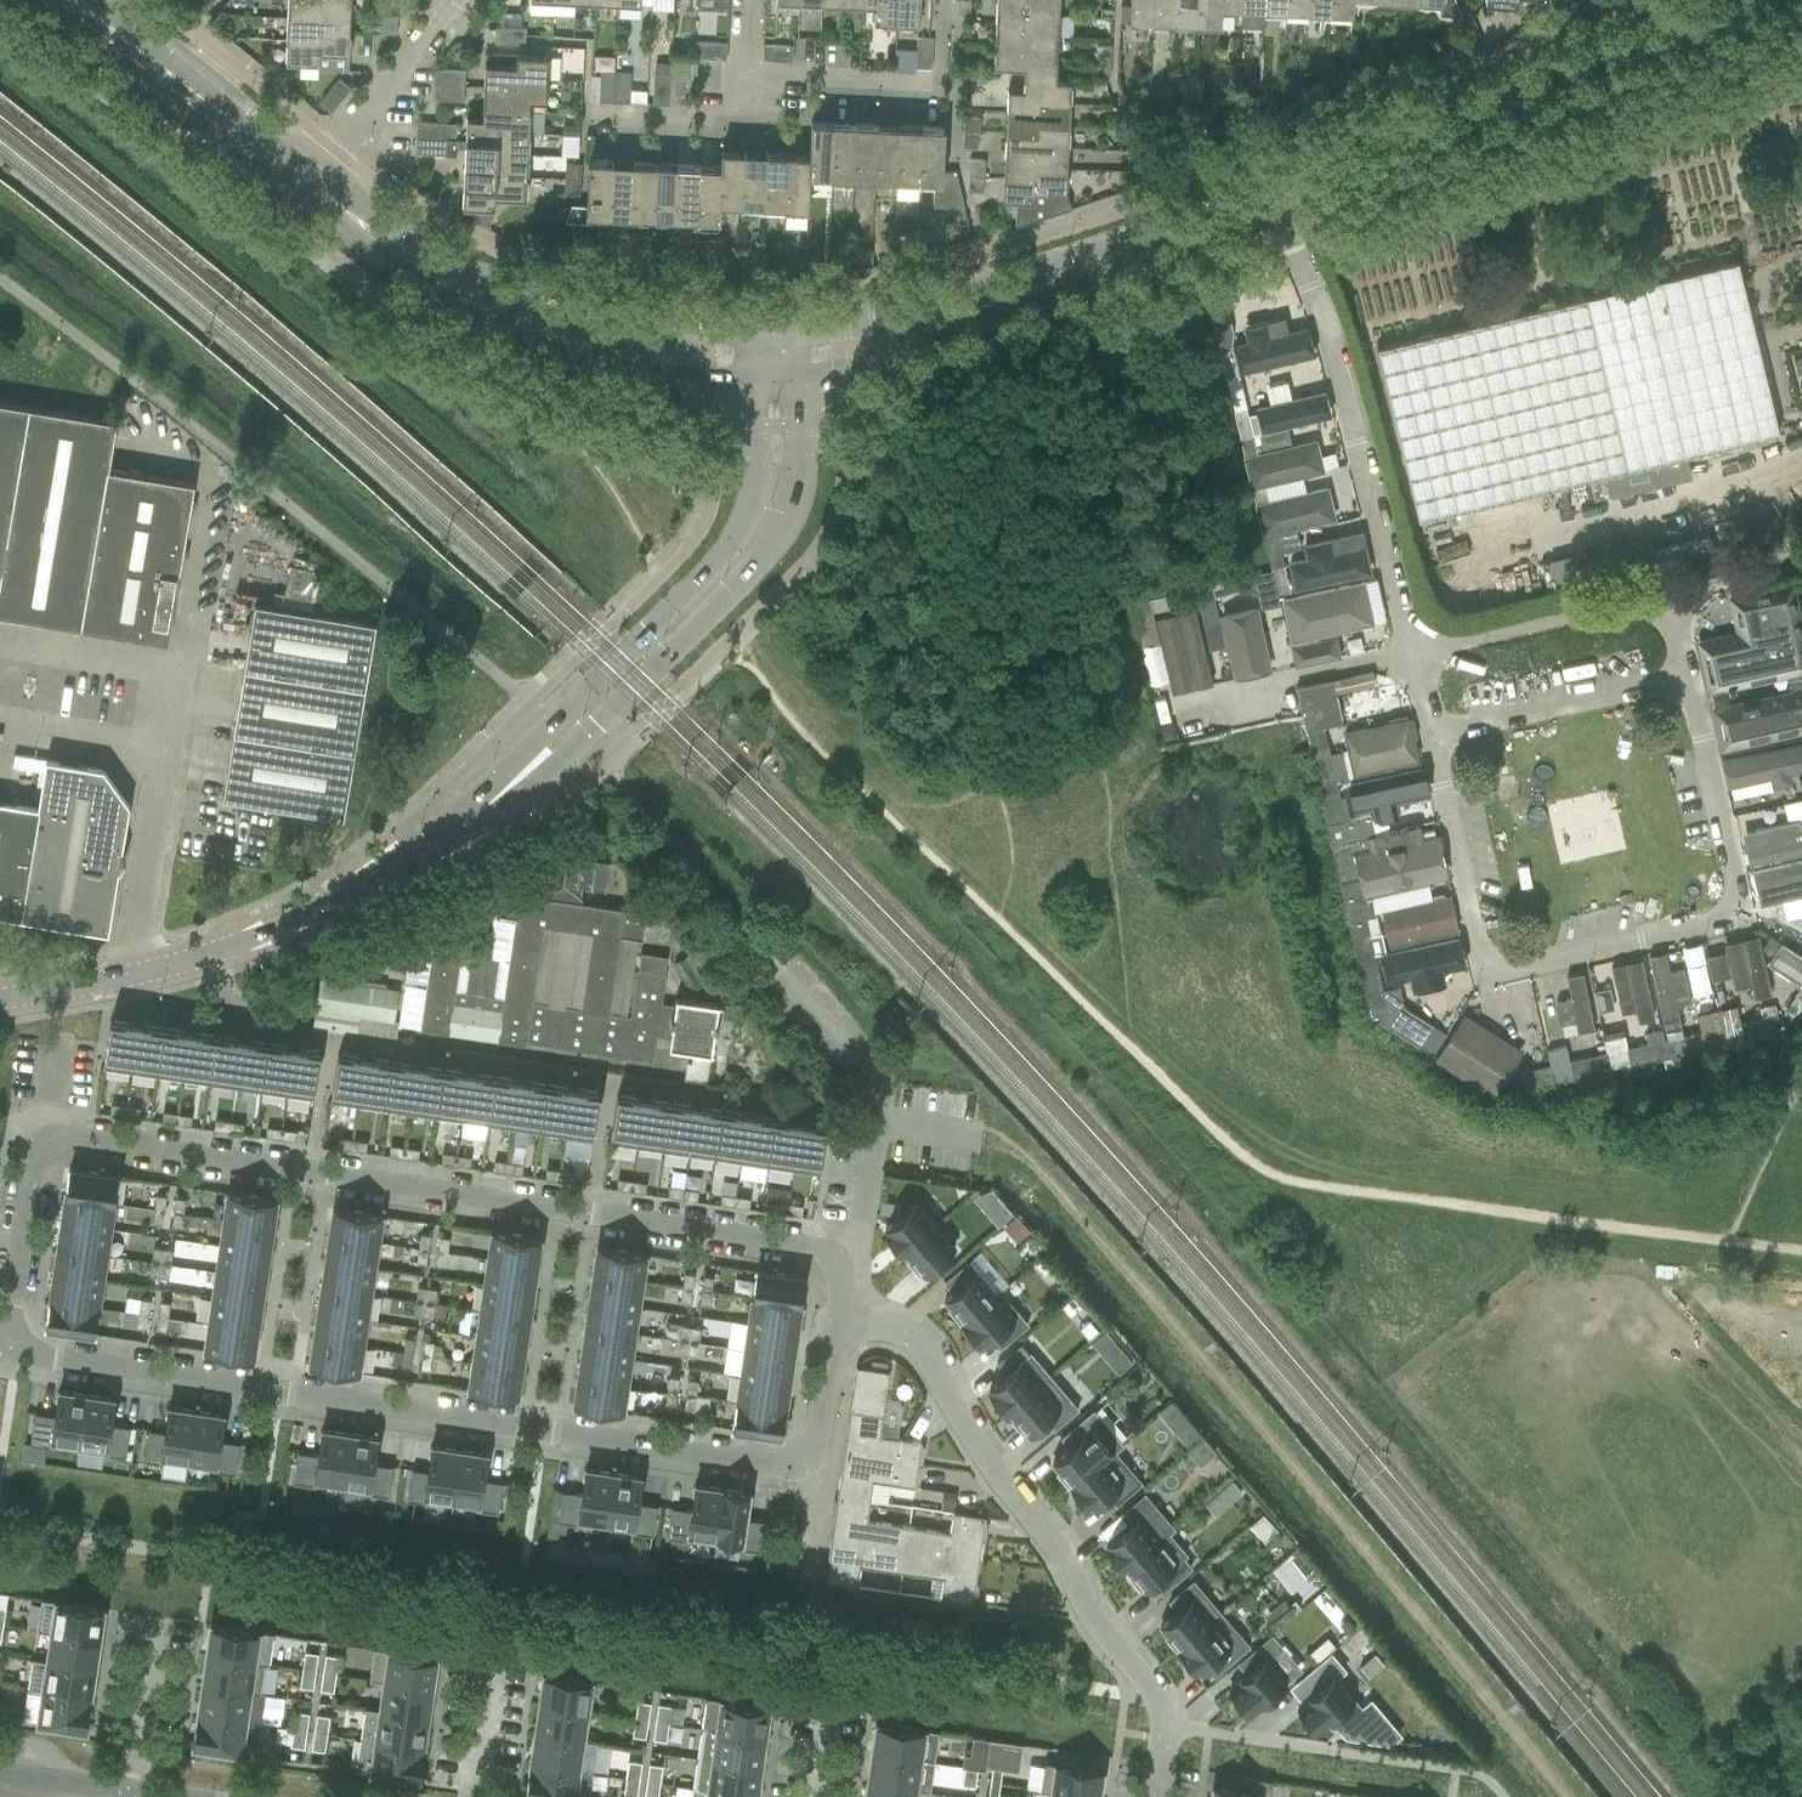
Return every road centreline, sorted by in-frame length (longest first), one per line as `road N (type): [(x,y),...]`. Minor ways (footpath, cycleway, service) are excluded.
road 1 (residential): [(4,1351),(34,1138),(48,1129),(821,1247),(845,1288),(844,1337)]
road 2 (residential): [(1412,654),(1488,975),(1740,914),(1671,595)]
road 3 (residential): [(825,1478),(4,1351)]
road 4 (tertiary): [(507,787),(562,762),(760,563),(786,527),(801,484),(799,379)]
road 5 (tertiary): [(1275,202),(1761,0)]
road 6 (residential): [(844,1337),(918,1348),(976,1461),(1066,1584),(1137,1660),(1157,1700)]
road 7 (tertiary): [(751,382),(750,511),(735,541),(538,739),(507,787)]
road 8 (tertiary): [(325,189),(363,237),(513,338),(584,365),(751,382)]
road 9 (tertiary): [(771,332),(589,317),(521,299),(325,189)]
road 10 (residential): [(1412,654),(1323,335),(1275,202)]
road 11 (tertiary): [(129,982),(337,900),(507,787)]
road 12 (tertiary): [(996,304),(1275,202)]
road 13 (residential): [(1671,595),(1412,654)]
road 14 (unclassified): [(165,752),(175,689),(155,668),(0,642)]
road 15 (tertiary): [(317,182),(120,37)]
road 16 (unclassified): [(129,982),(165,752)]
road 17 (residential): [(317,182),(460,0)]
road 18 (tertiary): [(996,304),(771,332)]
road 19 (tertiary): [(799,379),(912,355),(963,333),(996,304)]
road 20 (residential): [(741,120),(796,89),(937,94)]
road 21 (residential): [(135,1796),(158,1624)]
road 22 (unclassified): [(0,729),(165,752)]
road 23 (residential): [(844,1337),(825,1478)]
road 24 (residential): [(1801,553),(1671,595)]
road 25 (residential): [(609,116),(741,120)]
road 26 (tertiary): [(0,1007),(129,982)]
road 27 (tertiary): [(130,1796),(0,1778)]
road 28 (residential): [(472,1796),(491,1675)]
road 29 (residential): [(741,120),(749,0)]

